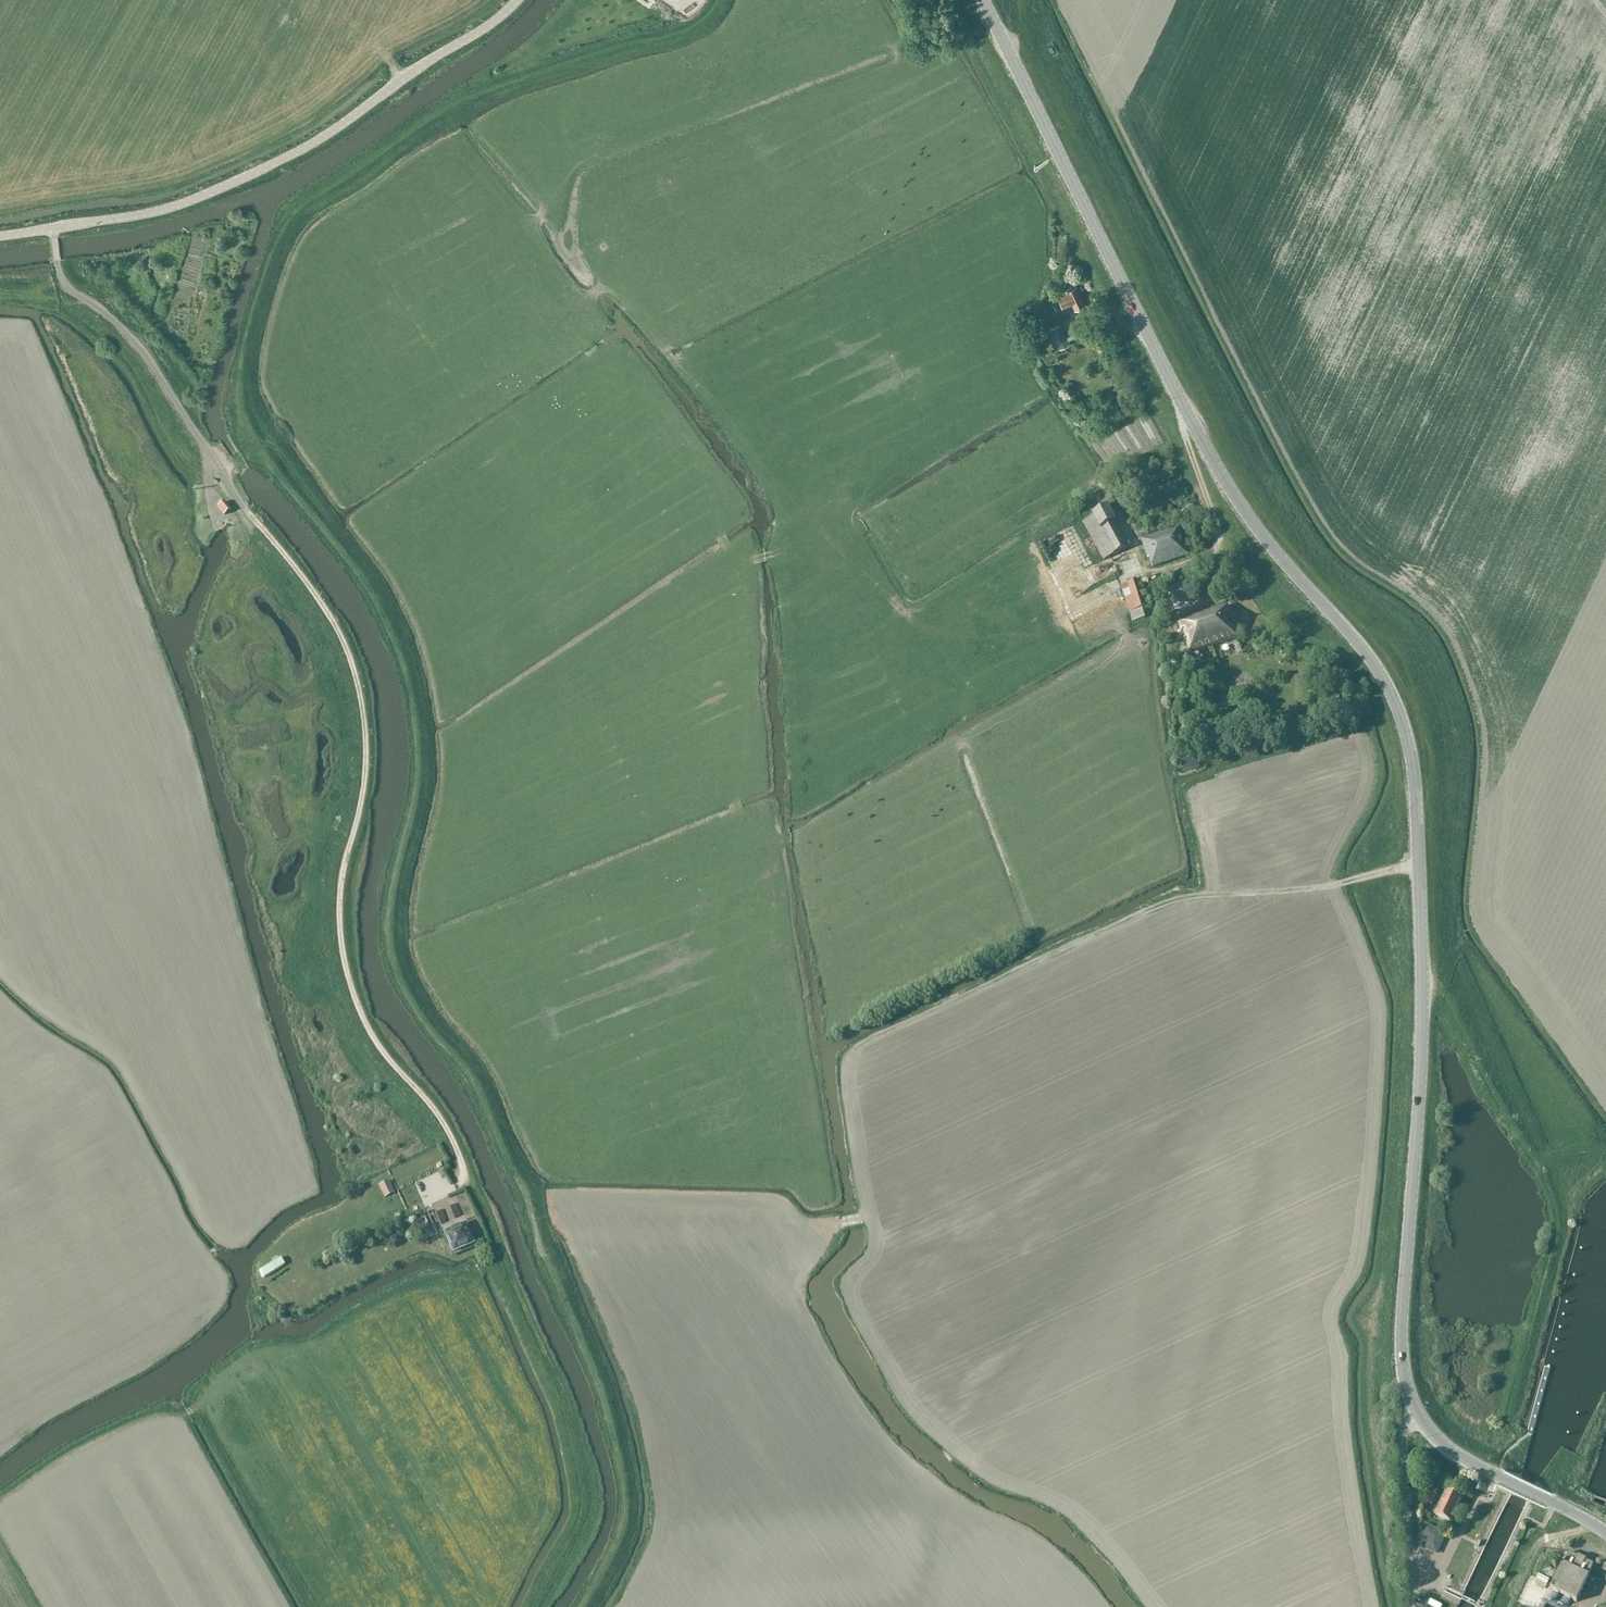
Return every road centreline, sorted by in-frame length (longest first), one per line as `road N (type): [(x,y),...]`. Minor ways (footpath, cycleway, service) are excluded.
road 1 (tertiary): [(1605,1532),(1457,1456),(1416,1412),(1401,1356),(1422,1009),(1415,785),(1404,726),(1365,651),(1226,482),(985,0)]
road 2 (tertiary): [(0,236),(159,210),(227,184),(331,131),(517,0)]
road 3 (track): [(0,1511),(74,1458),(177,1410),(235,1362),(269,1349),(312,1348),(434,1278),(495,1266)]

